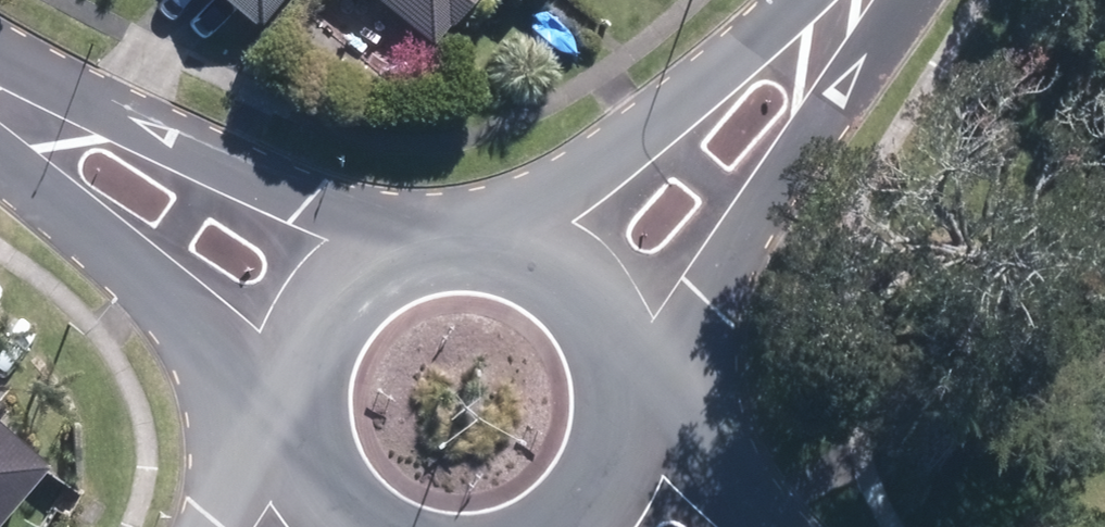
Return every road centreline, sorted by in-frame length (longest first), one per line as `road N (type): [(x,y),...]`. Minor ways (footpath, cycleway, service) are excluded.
road 1 (tertiary): [(855,0),(683,191),(576,271)]
road 2 (residential): [(0,98),(307,315)]
road 3 (tertiary): [(307,315),(347,267),(401,236),(462,226),(523,238),(576,271)]
road 4 (tertiary): [(576,271),(611,314),(630,366),(632,421),(617,474)]
road 5 (tertiary): [(330,517),(300,472),(286,420),(288,365),(307,315)]

